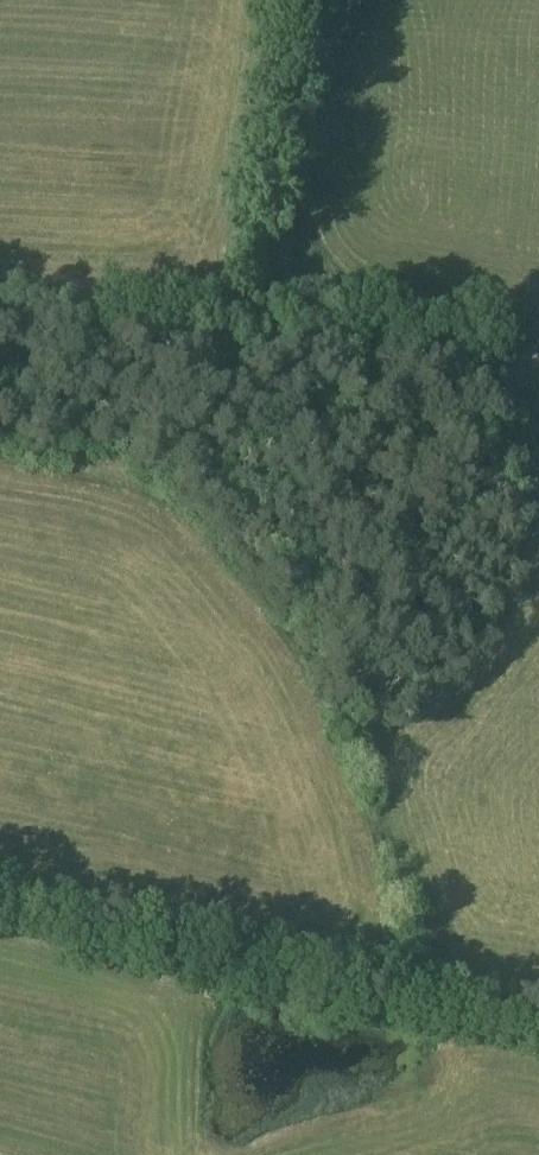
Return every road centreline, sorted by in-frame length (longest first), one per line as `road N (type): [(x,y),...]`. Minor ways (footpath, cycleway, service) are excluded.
road 1 (track): [(538,1035),(0,922)]

